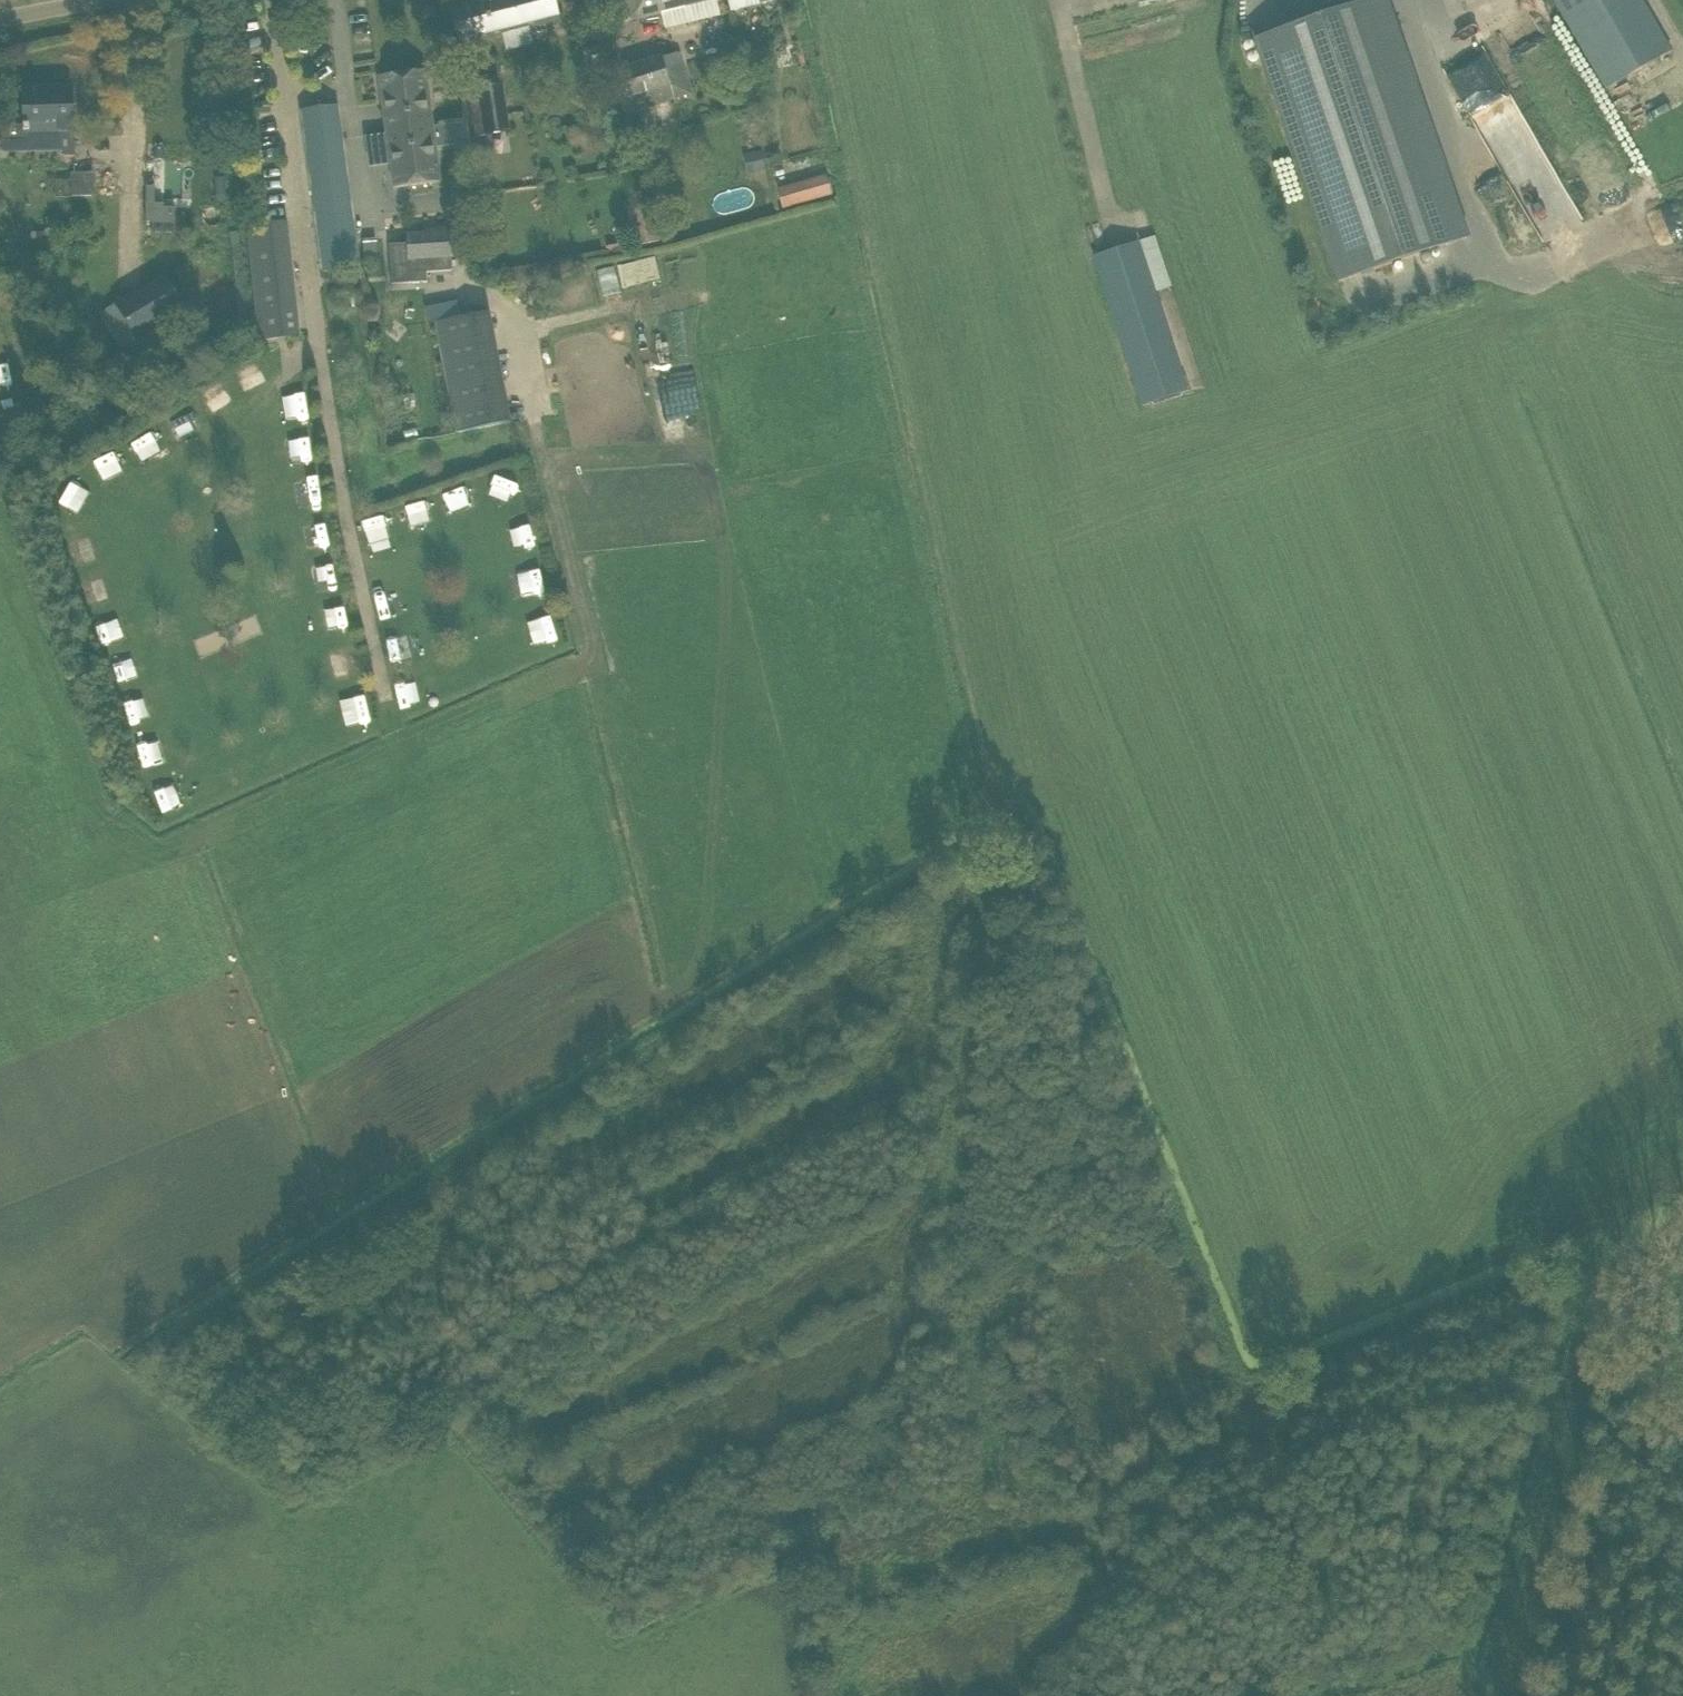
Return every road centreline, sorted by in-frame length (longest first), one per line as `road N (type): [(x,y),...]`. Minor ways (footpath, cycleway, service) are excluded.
road 1 (track): [(1682,1232),(1573,1309),(1516,1477),(1483,1643)]

